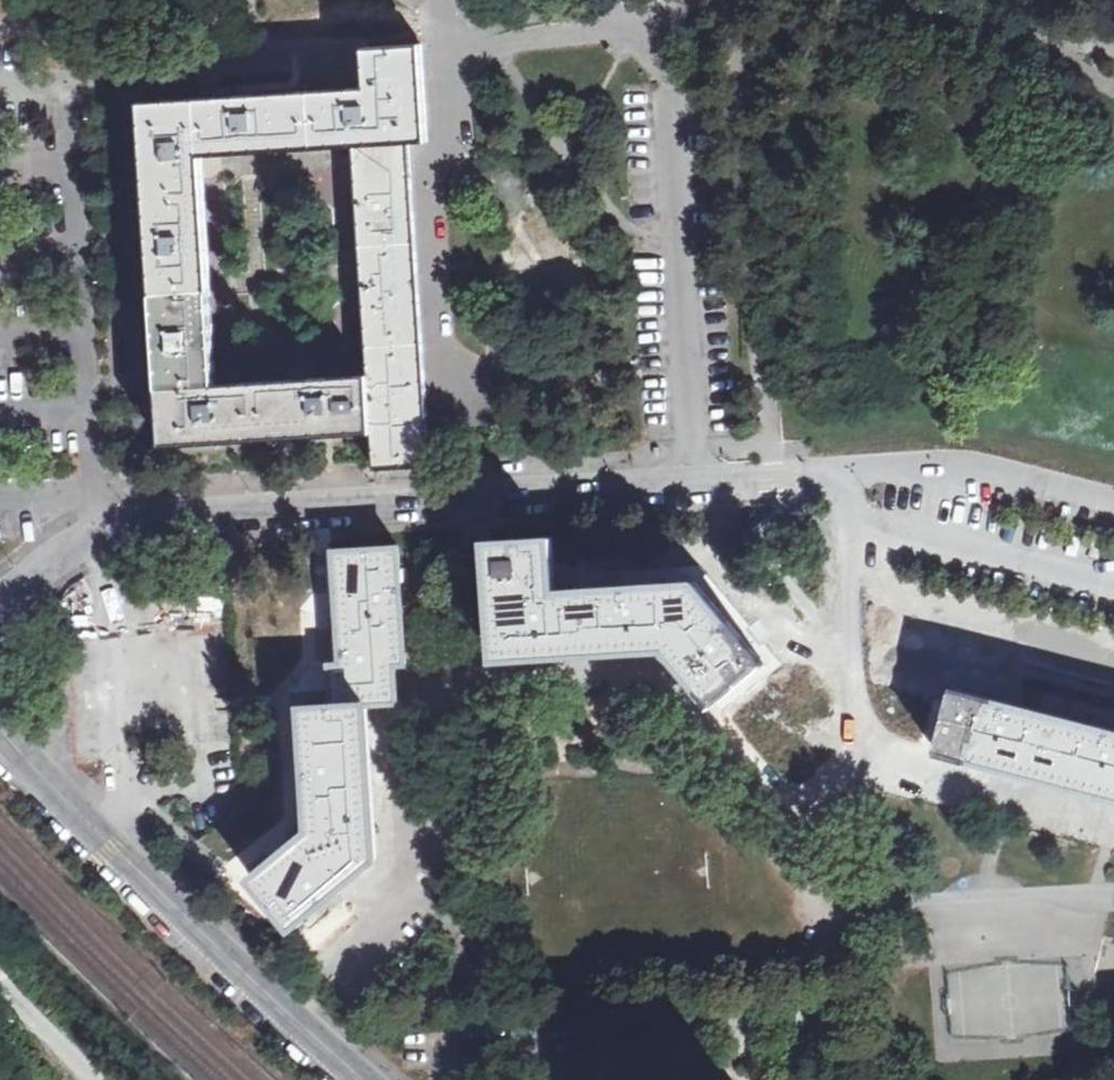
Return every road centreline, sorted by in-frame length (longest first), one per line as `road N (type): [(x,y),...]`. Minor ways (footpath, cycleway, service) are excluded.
road 1 (residential): [(827,469),(173,509),(64,553),(0,600)]
road 2 (residential): [(0,726),(121,850),(333,1023),(383,1079)]
road 3 (residential): [(827,469),(846,591),(1113,660)]

